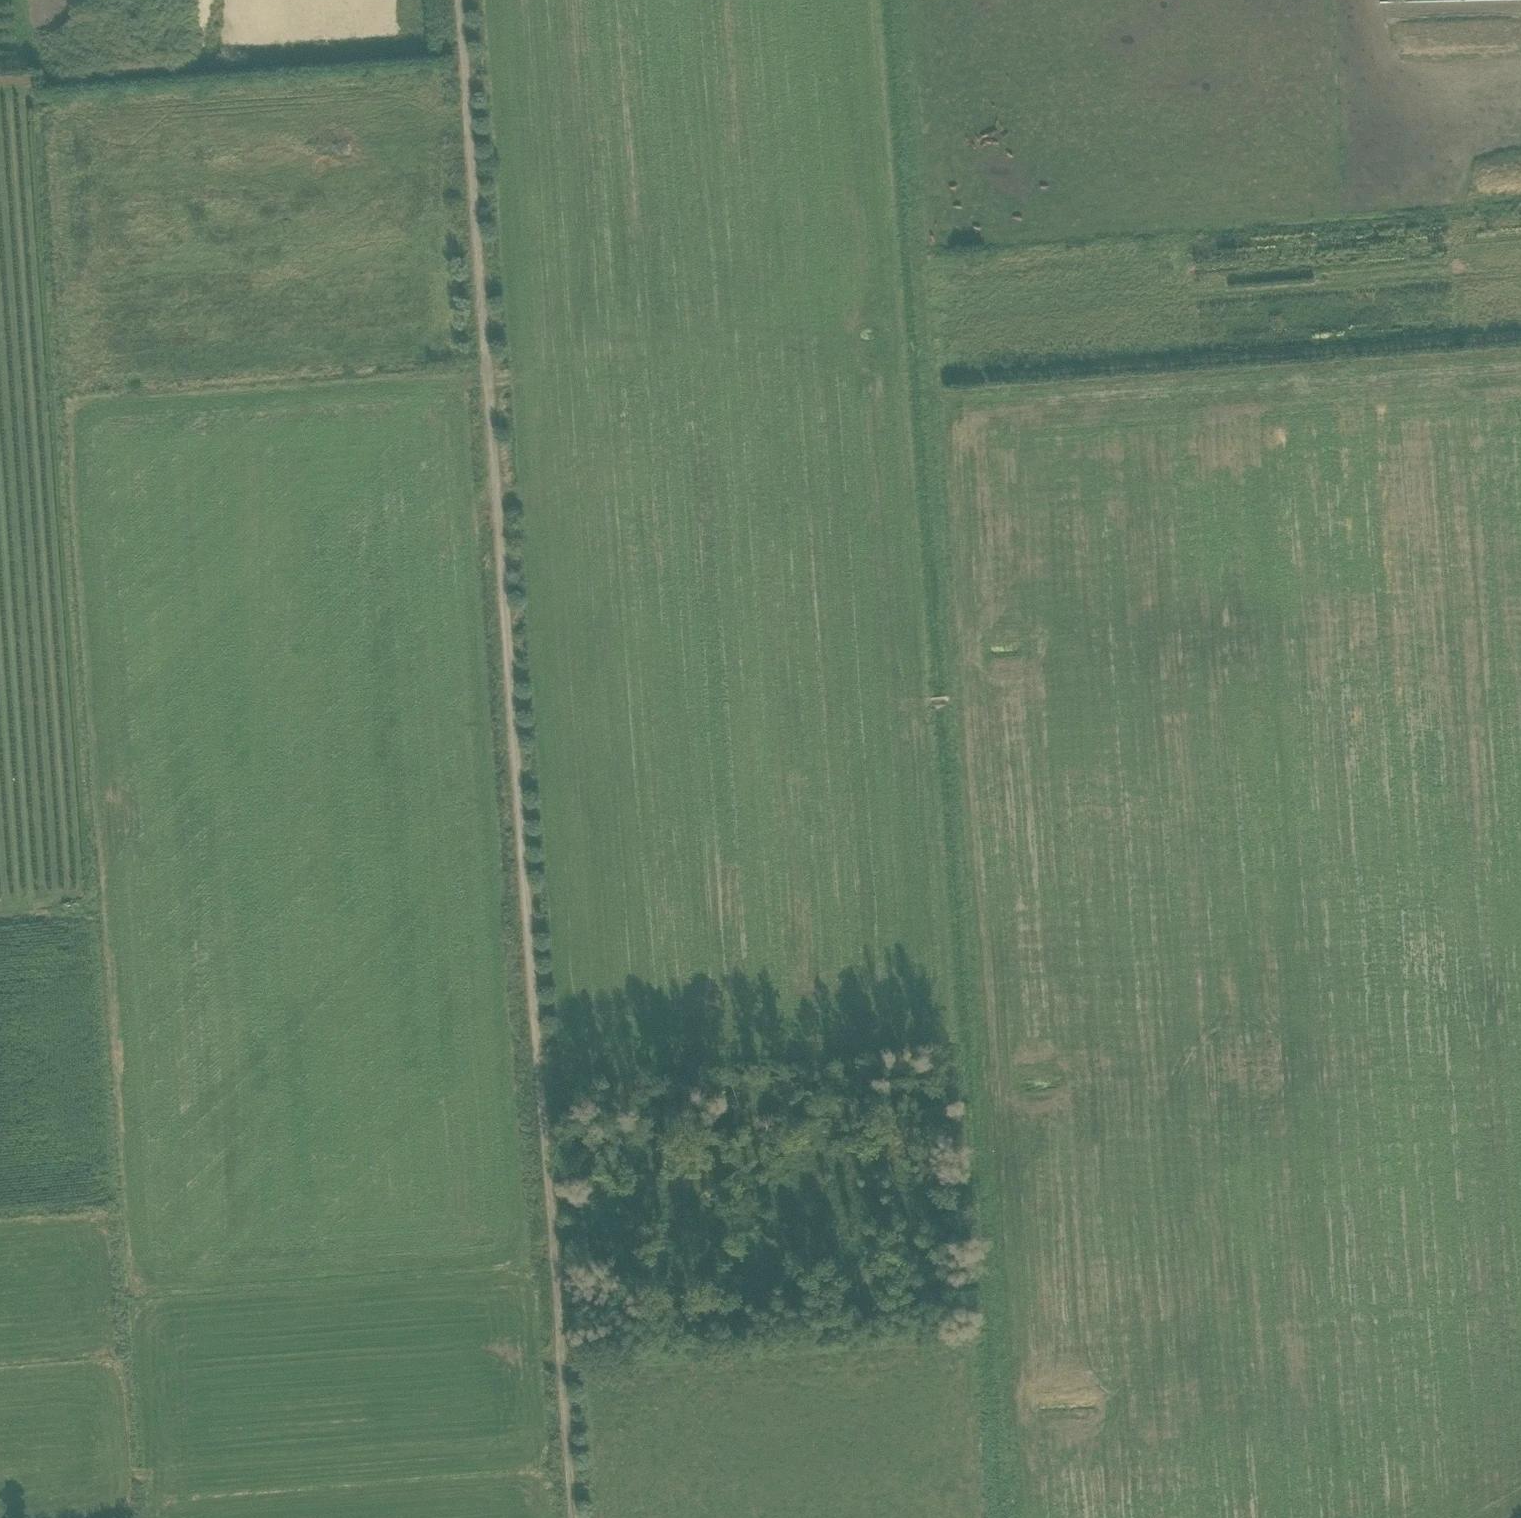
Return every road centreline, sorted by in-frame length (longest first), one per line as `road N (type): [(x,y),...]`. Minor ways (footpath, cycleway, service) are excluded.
road 1 (track): [(570,1517),(515,700),(455,0)]

